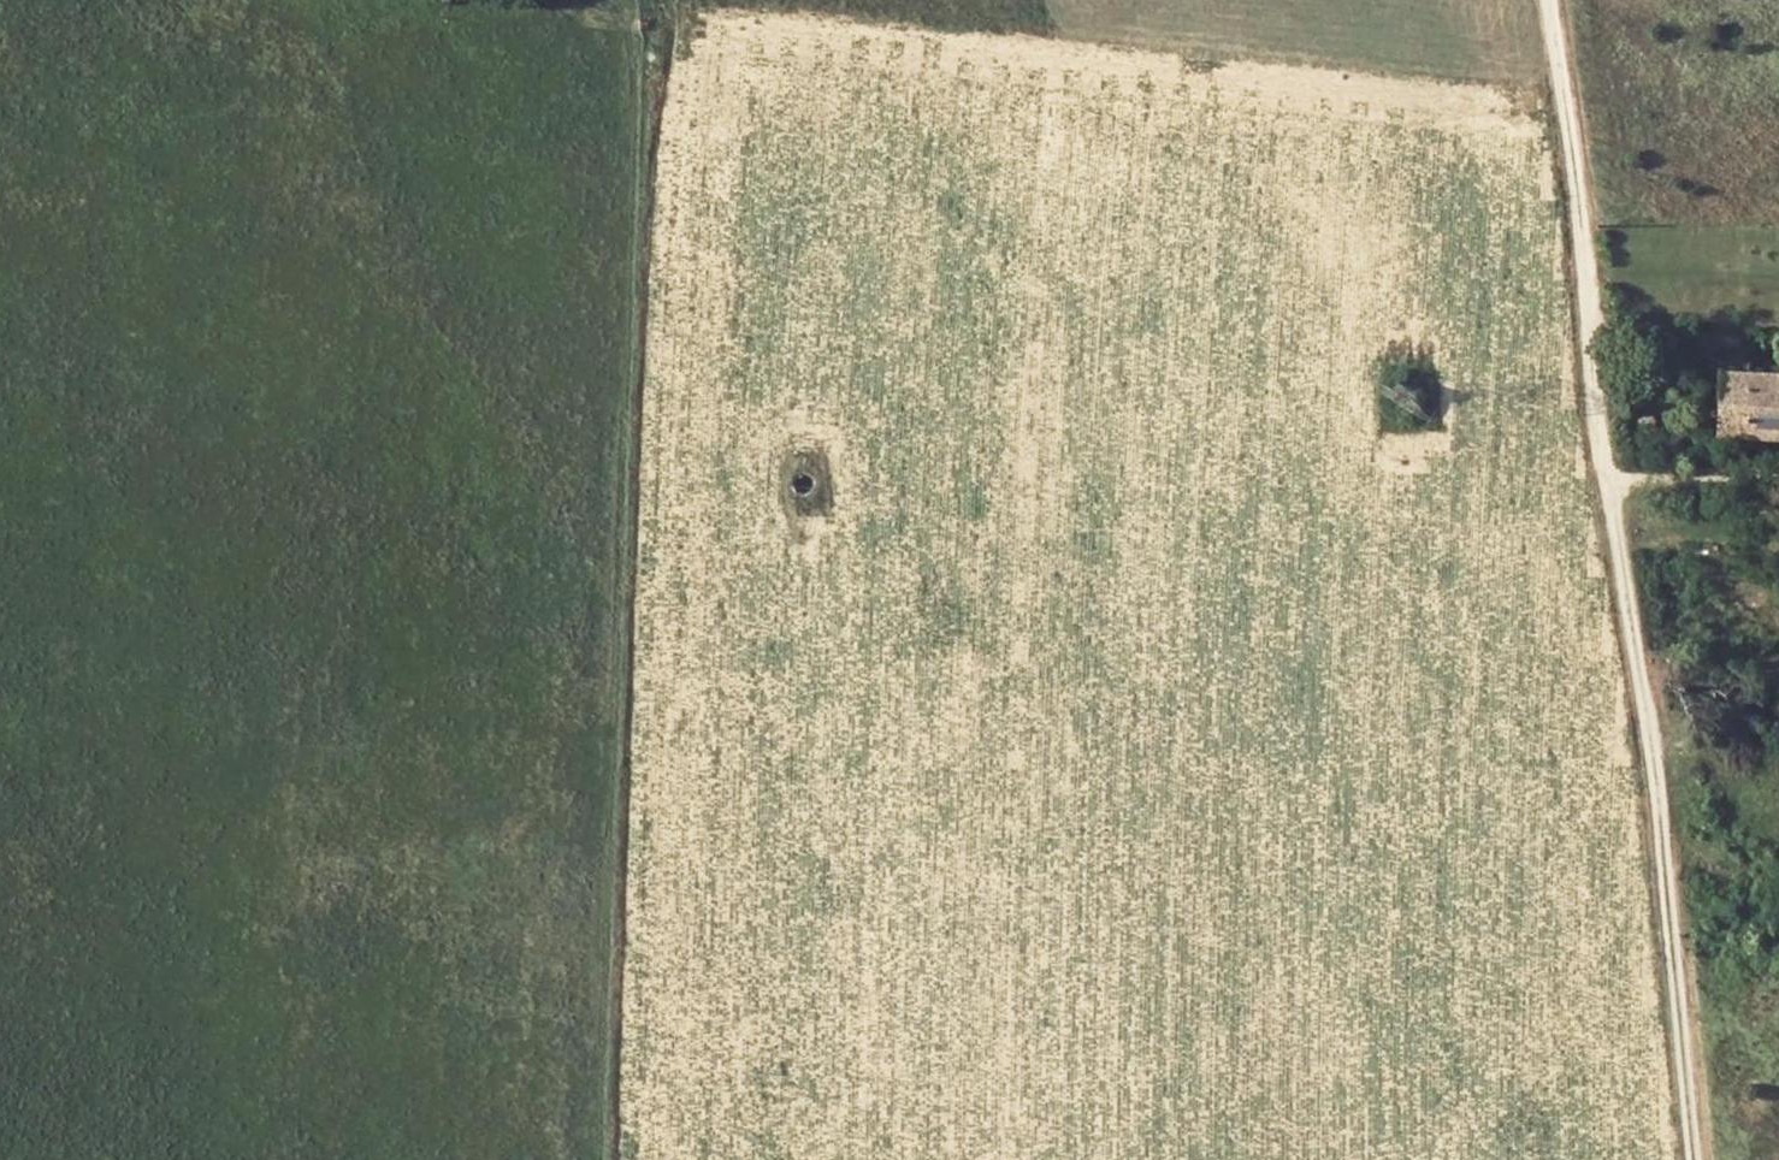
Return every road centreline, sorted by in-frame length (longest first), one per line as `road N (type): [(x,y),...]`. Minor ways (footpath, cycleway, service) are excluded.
road 1 (unclassified): [(1692,1159),(1580,196),(1549,0)]

